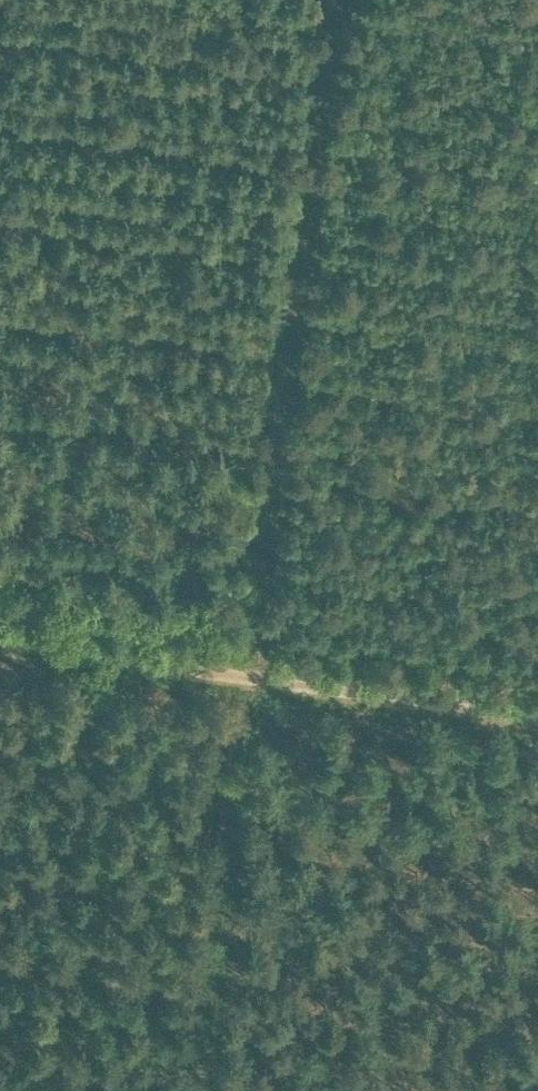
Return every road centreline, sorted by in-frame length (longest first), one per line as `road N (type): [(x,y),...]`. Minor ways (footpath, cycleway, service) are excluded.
road 1 (track): [(0,640),(537,713)]

